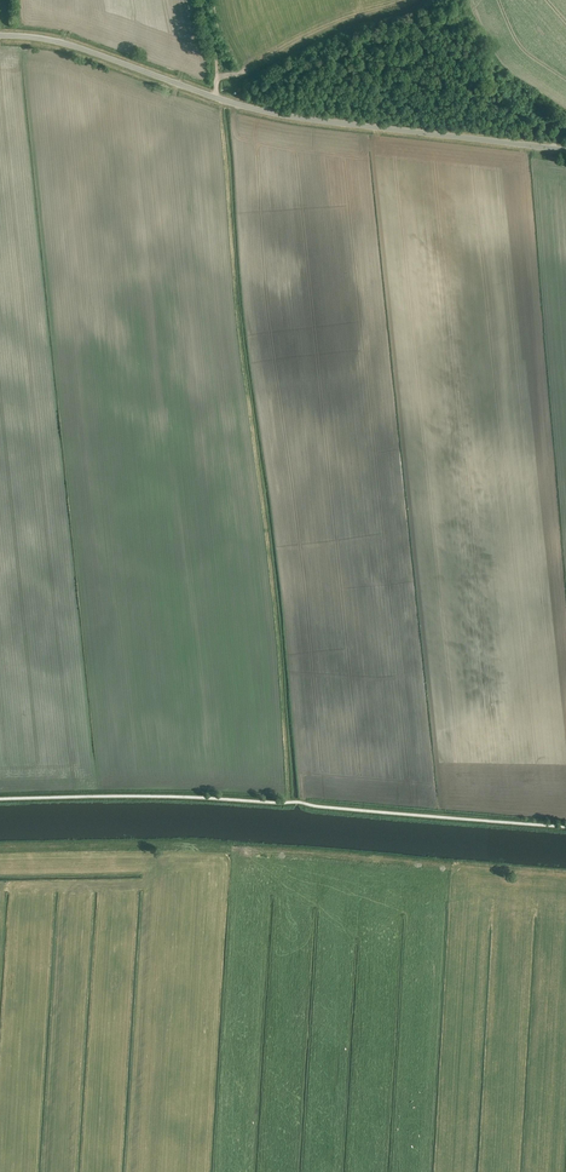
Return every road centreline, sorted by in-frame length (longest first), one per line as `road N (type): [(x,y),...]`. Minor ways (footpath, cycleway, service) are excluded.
road 1 (unclassified): [(0,35),(63,43),(280,115),(565,150)]
road 2 (track): [(0,845),(226,847),(565,874)]

